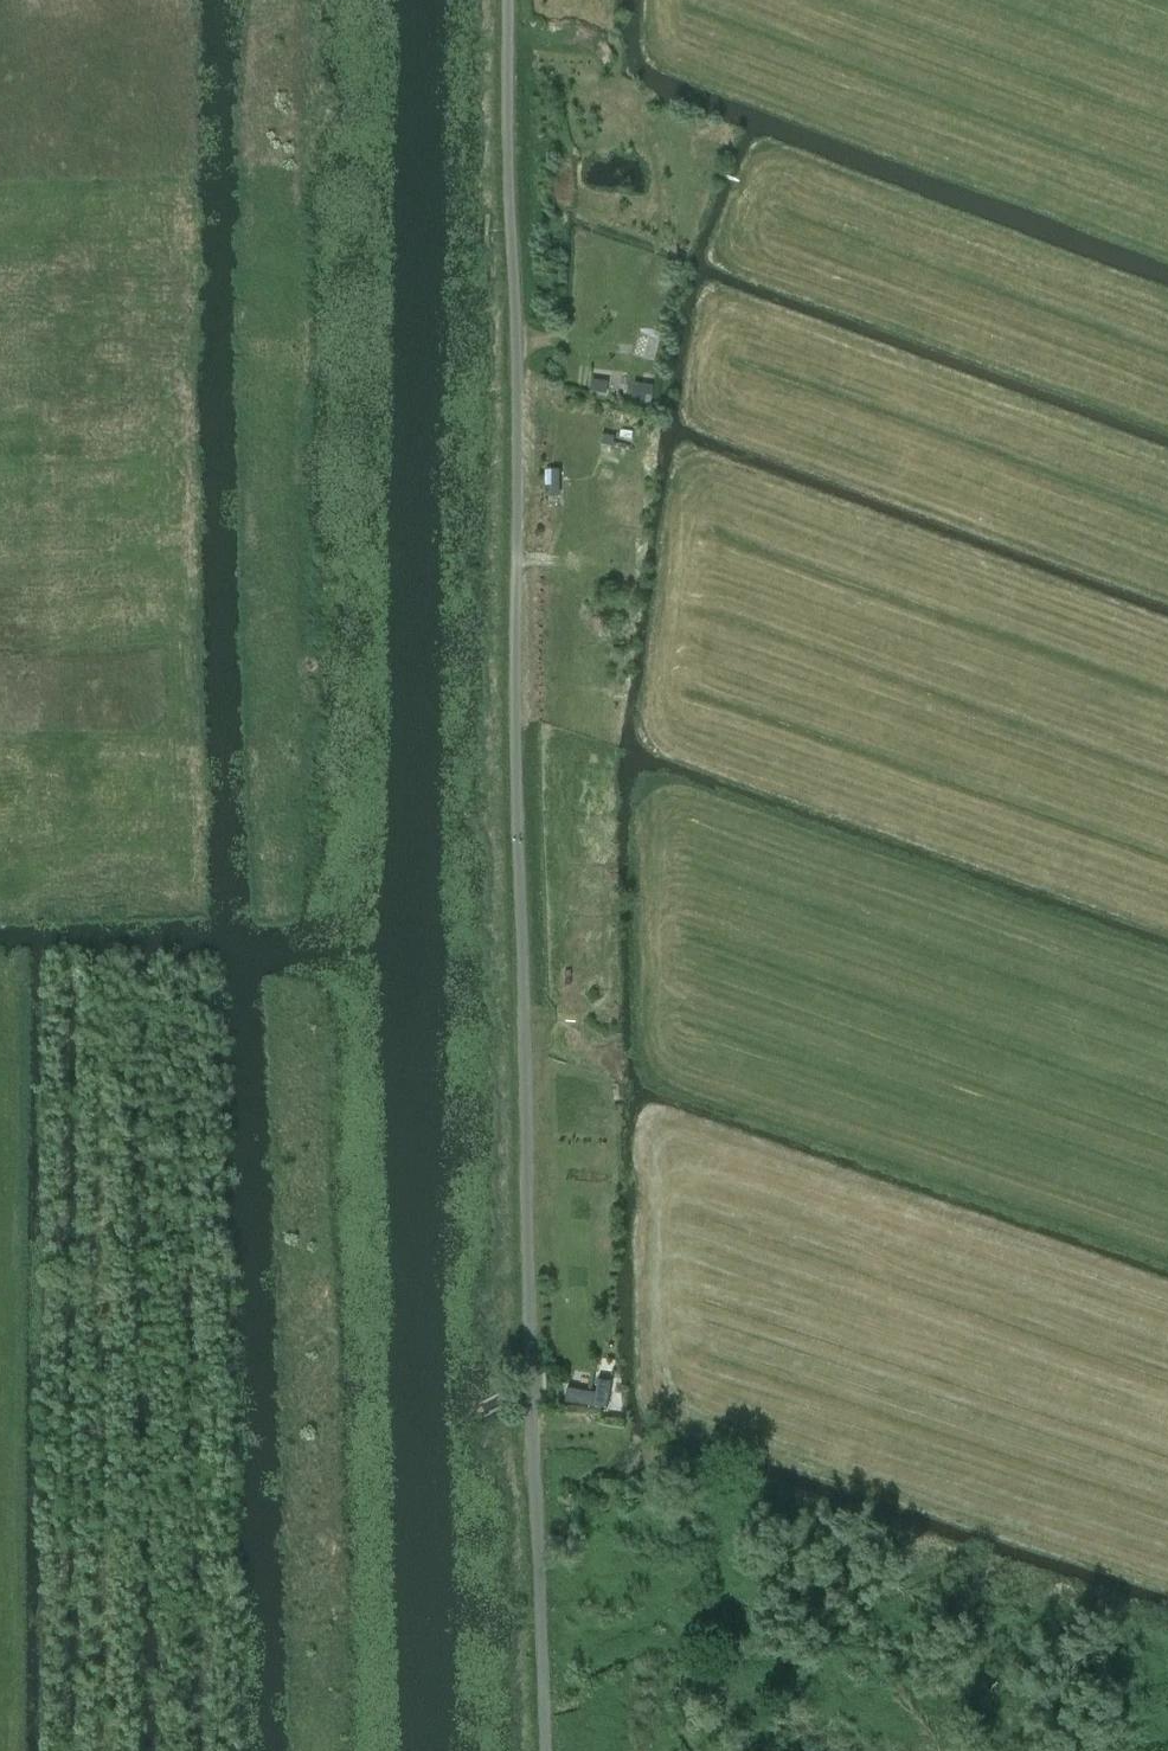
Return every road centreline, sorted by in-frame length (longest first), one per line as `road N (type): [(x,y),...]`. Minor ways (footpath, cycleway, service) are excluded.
road 1 (unclassified): [(545,1750),(516,746),(508,0)]

